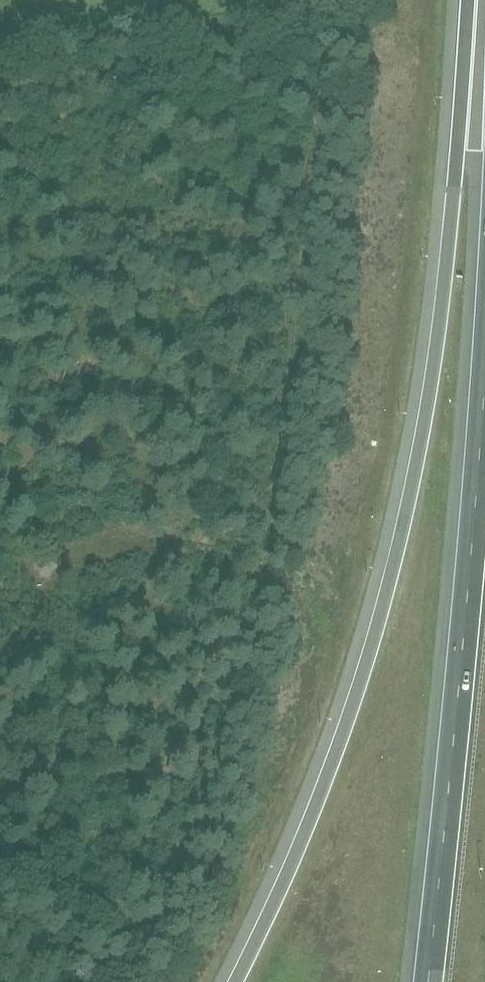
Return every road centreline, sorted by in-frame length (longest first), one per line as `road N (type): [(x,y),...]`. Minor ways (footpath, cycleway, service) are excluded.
road 1 (motorway): [(467,0),(421,447),(368,658),(269,914),(232,981)]
road 2 (motorway): [(484,369),(428,981)]
road 3 (track): [(0,82),(142,64),(166,19)]

